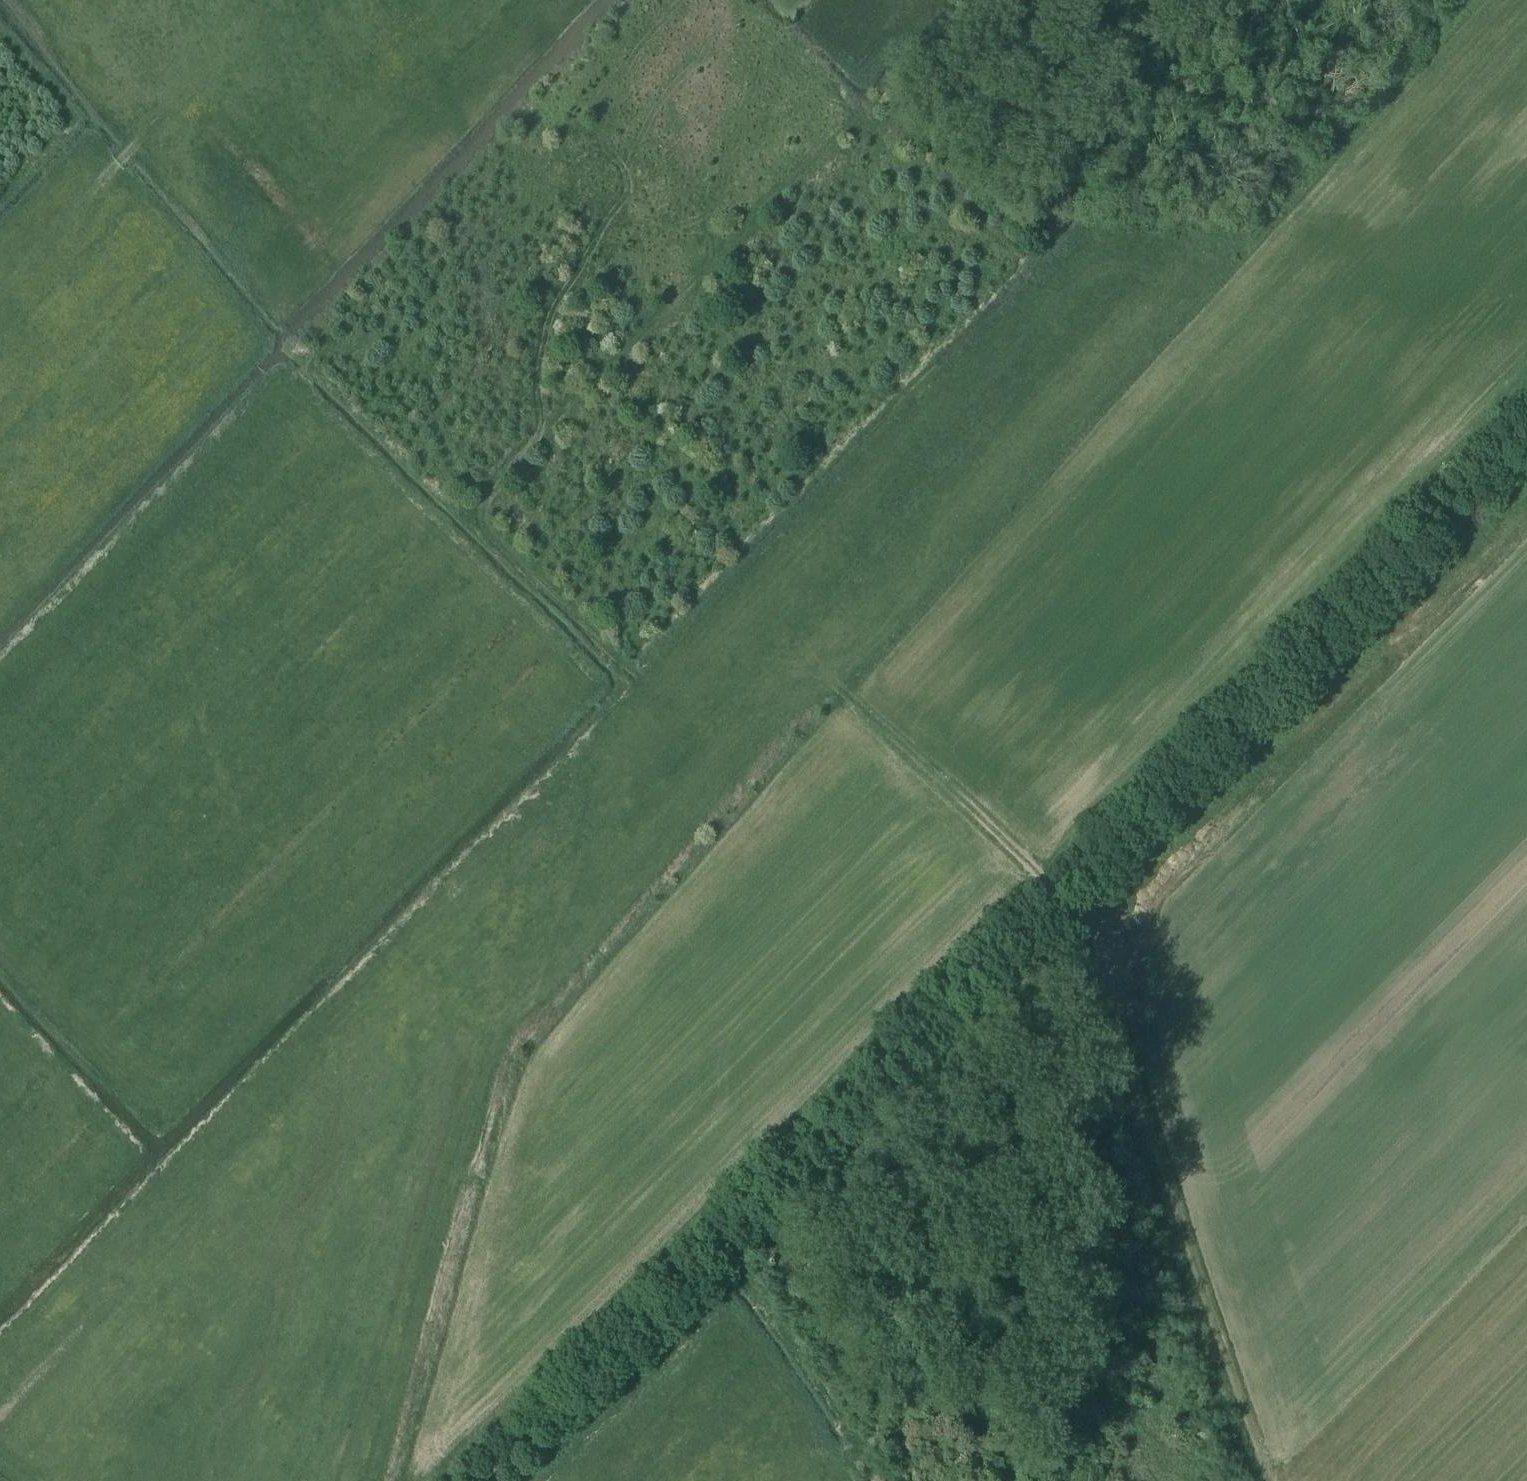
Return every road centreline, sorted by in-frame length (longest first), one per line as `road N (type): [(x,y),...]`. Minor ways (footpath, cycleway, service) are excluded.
road 1 (track): [(716,1250),(488,1480)]
road 2 (track): [(0,198),(58,138),(65,116),(0,33)]

